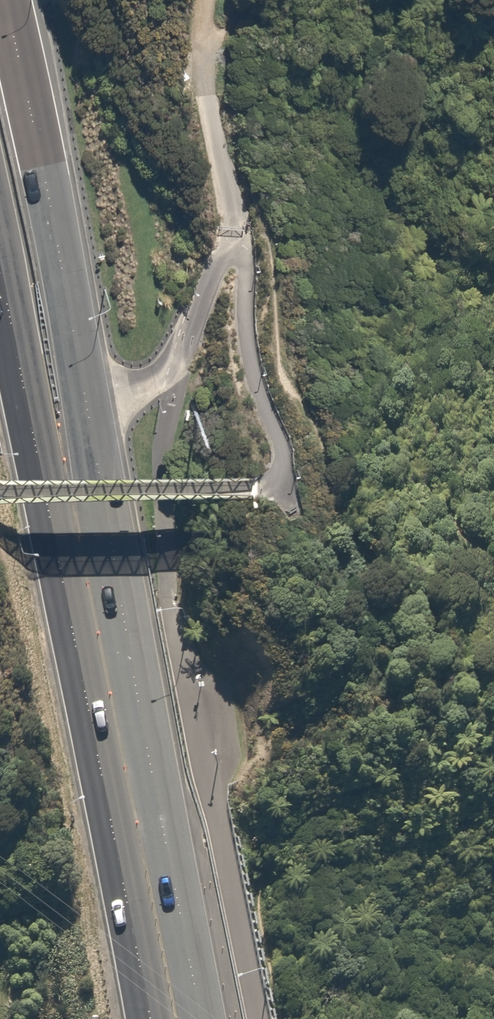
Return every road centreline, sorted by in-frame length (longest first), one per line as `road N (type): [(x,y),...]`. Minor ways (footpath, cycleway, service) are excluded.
road 1 (secondary): [(7,0),(202,1018)]
road 2 (secondary): [(149,1018),(0,268)]
road 3 (track): [(218,0),(216,115),(233,253)]

